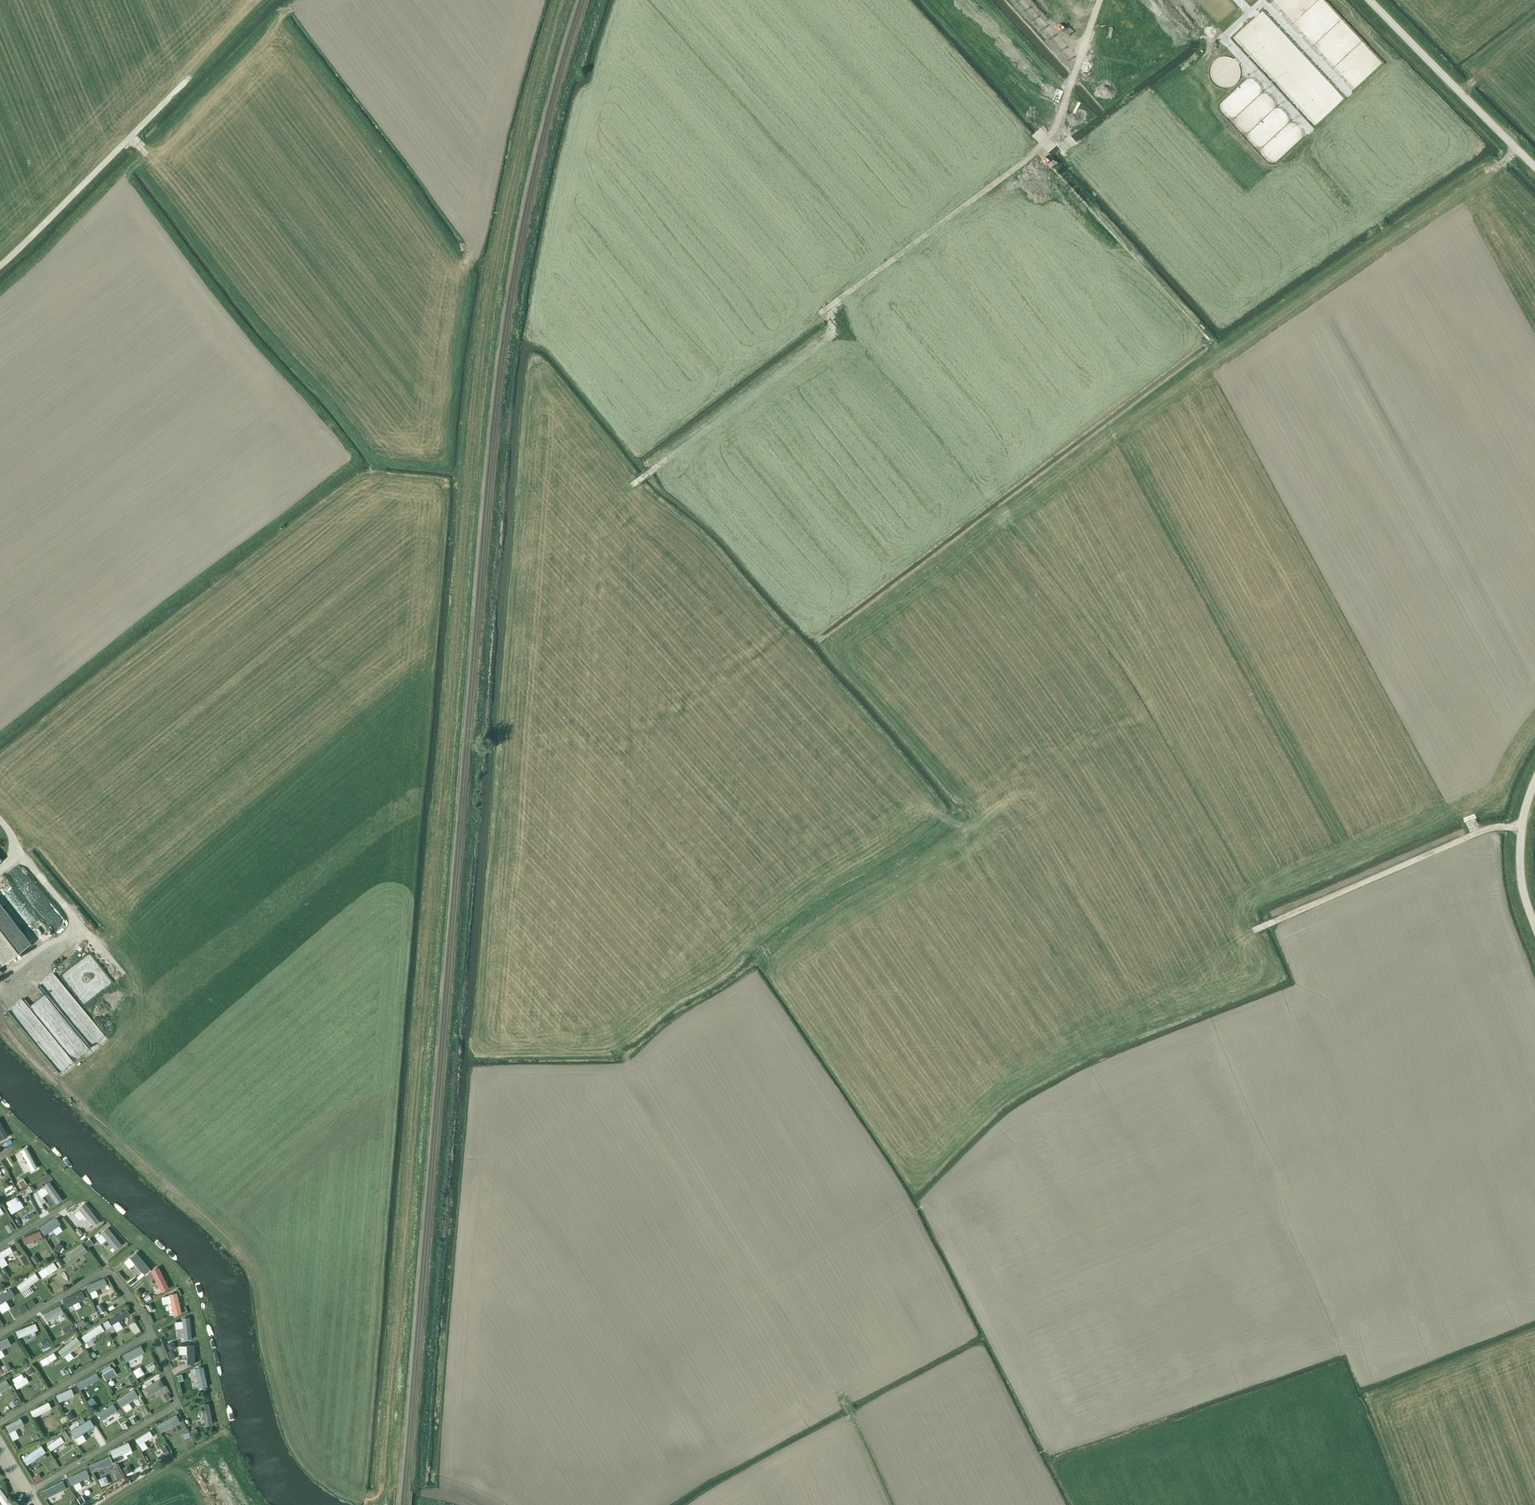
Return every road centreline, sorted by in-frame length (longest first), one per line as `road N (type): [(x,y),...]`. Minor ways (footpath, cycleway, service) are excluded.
road 1 (unclassified): [(1534,168),(1369,0)]
road 2 (unclassified): [(1534,927),(1521,859),(1534,778)]

